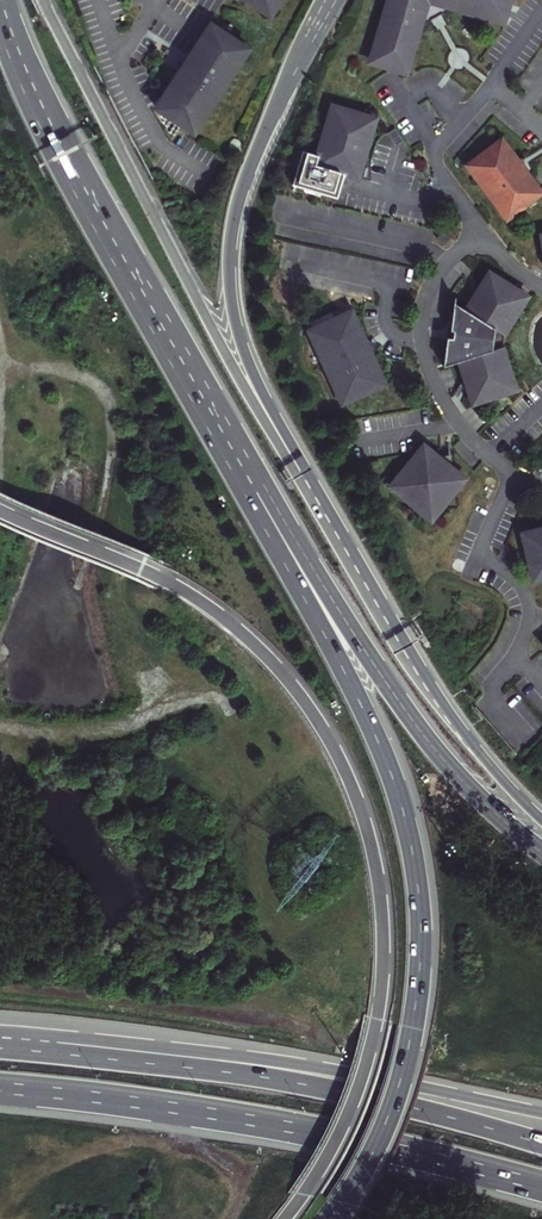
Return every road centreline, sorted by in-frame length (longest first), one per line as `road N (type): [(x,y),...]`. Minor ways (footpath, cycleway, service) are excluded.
road 1 (trunk): [(286,1218),(349,1115),(382,991),(379,881),(350,782),(292,684),(224,619),(151,576),(0,516)]
road 2 (trunk): [(332,1218),(373,1152),(406,1067),(421,971),(419,890),(385,757),(260,503)]
road 3 (trunk): [(322,509),(216,337),(43,0)]
road 4 (trunk): [(260,503),(75,178),(0,9)]
road 5 (motorway): [(541,1144),(287,1081),(0,1049)]
road 6 (motorway): [(0,1089),(318,1132),(541,1186)]
road 7 (track): [(0,993),(113,997),(457,1071),(541,1080)]
road 8 (motorway): [(322,509),(242,345),(229,270),(241,192),(330,0)]
road 9 (motorway): [(541,1113),(304,1066),(0,1034)]
road 10 (trunk): [(541,851),(441,755),(260,503)]
road 11 (motorway): [(541,819),(441,701),(322,509)]
road 12 (unclassified): [(477,228),(435,278),(422,341),(435,390),(513,475)]
road 13 (unclassified): [(513,475),(481,553),(524,588),(530,622),(520,658),(492,681)]
road 14 (unclassified): [(491,82),(436,142),(446,181),(477,228)]

